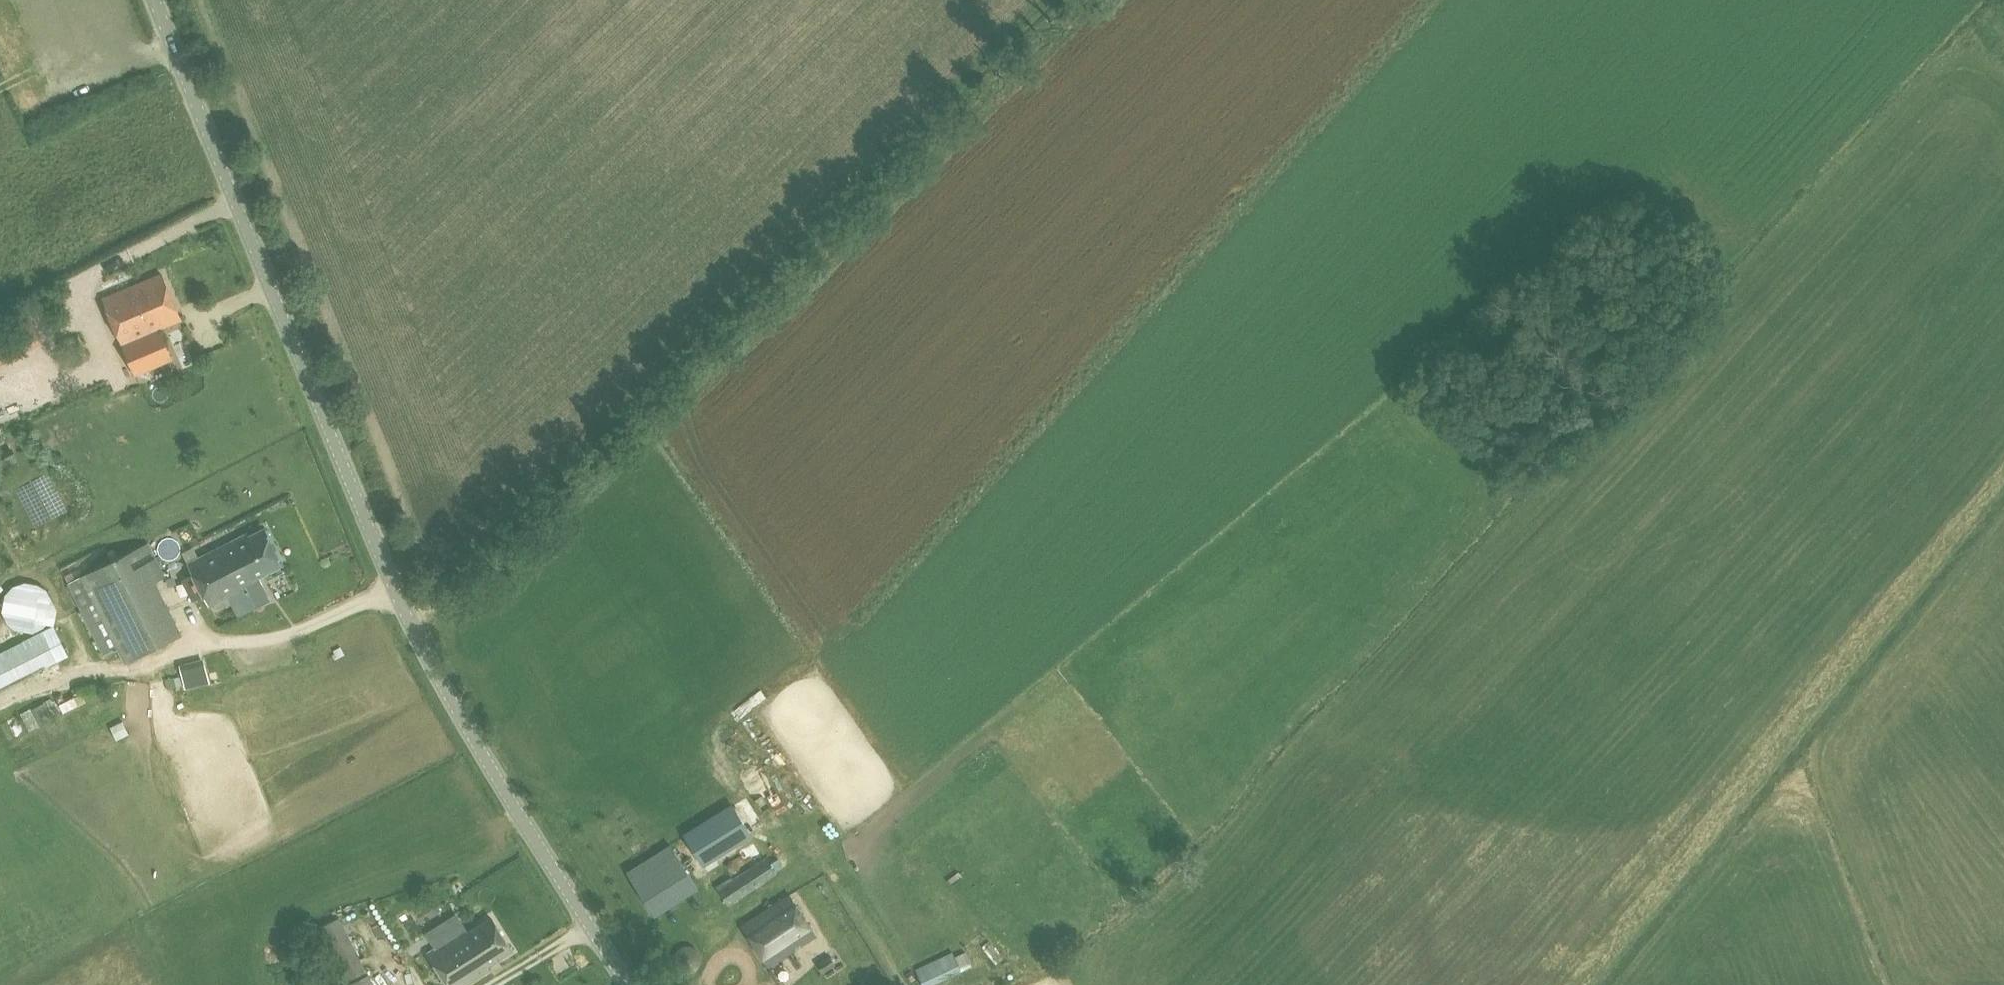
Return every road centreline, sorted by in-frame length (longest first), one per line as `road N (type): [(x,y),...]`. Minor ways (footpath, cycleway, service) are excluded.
road 1 (tertiary): [(629,984),(406,614),(155,0)]
road 2 (track): [(406,614),(444,589),(1055,0)]
road 3 (track): [(174,48),(138,63),(83,52),(0,89)]

